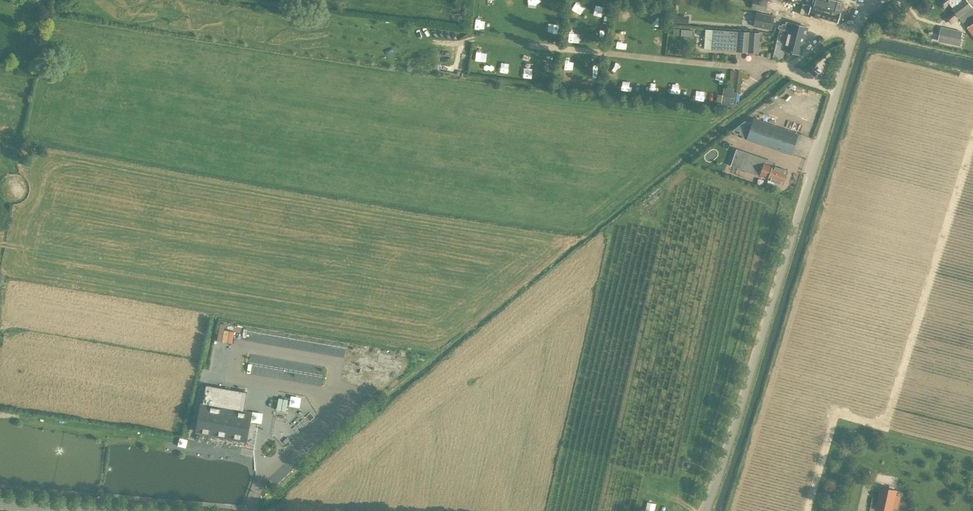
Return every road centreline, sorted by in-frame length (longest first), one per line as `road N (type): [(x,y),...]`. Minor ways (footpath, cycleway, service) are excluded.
road 1 (unclassified): [(703,510),(855,29),(879,0)]

